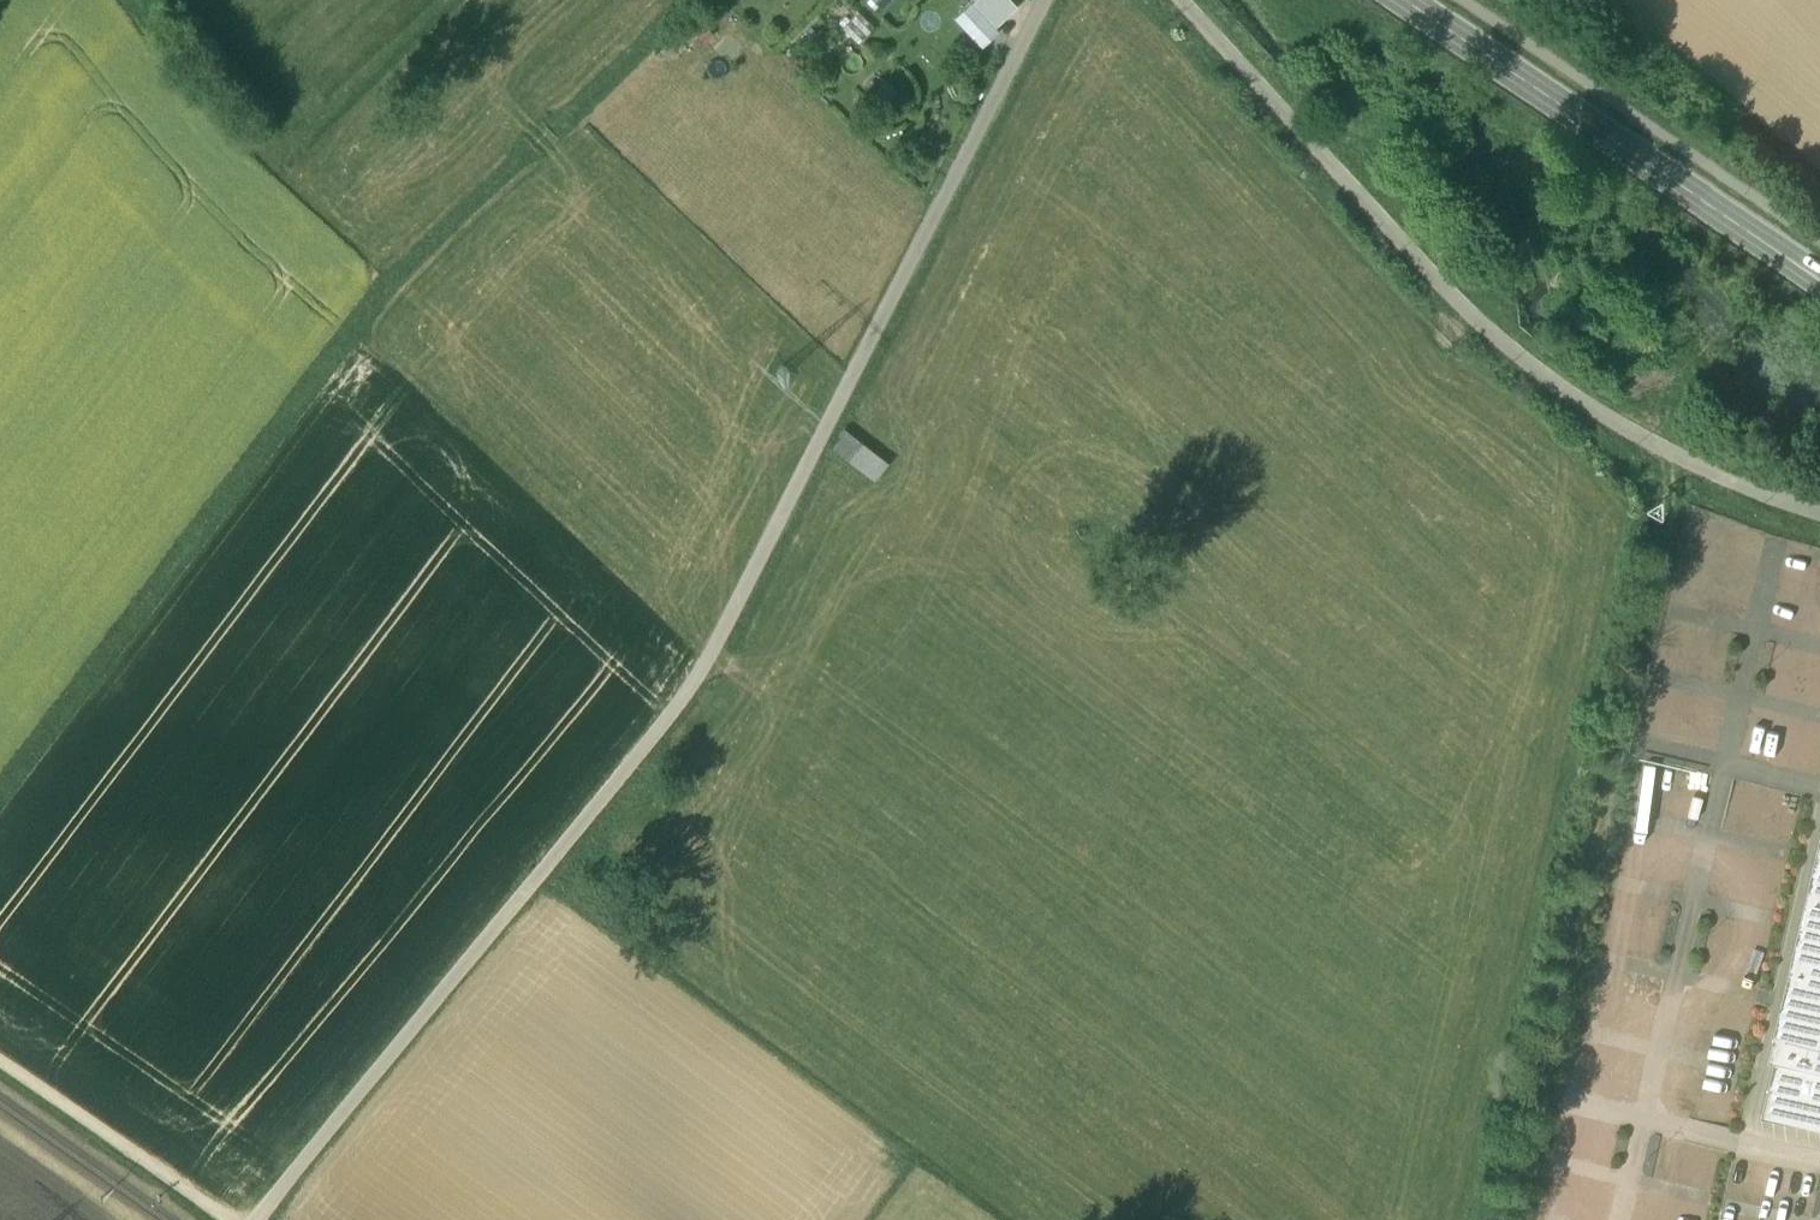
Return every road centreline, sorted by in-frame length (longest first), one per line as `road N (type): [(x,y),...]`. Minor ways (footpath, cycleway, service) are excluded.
road 1 (secondary): [(1805,270),(1404,0)]
road 2 (track): [(0,1064),(222,1219)]

